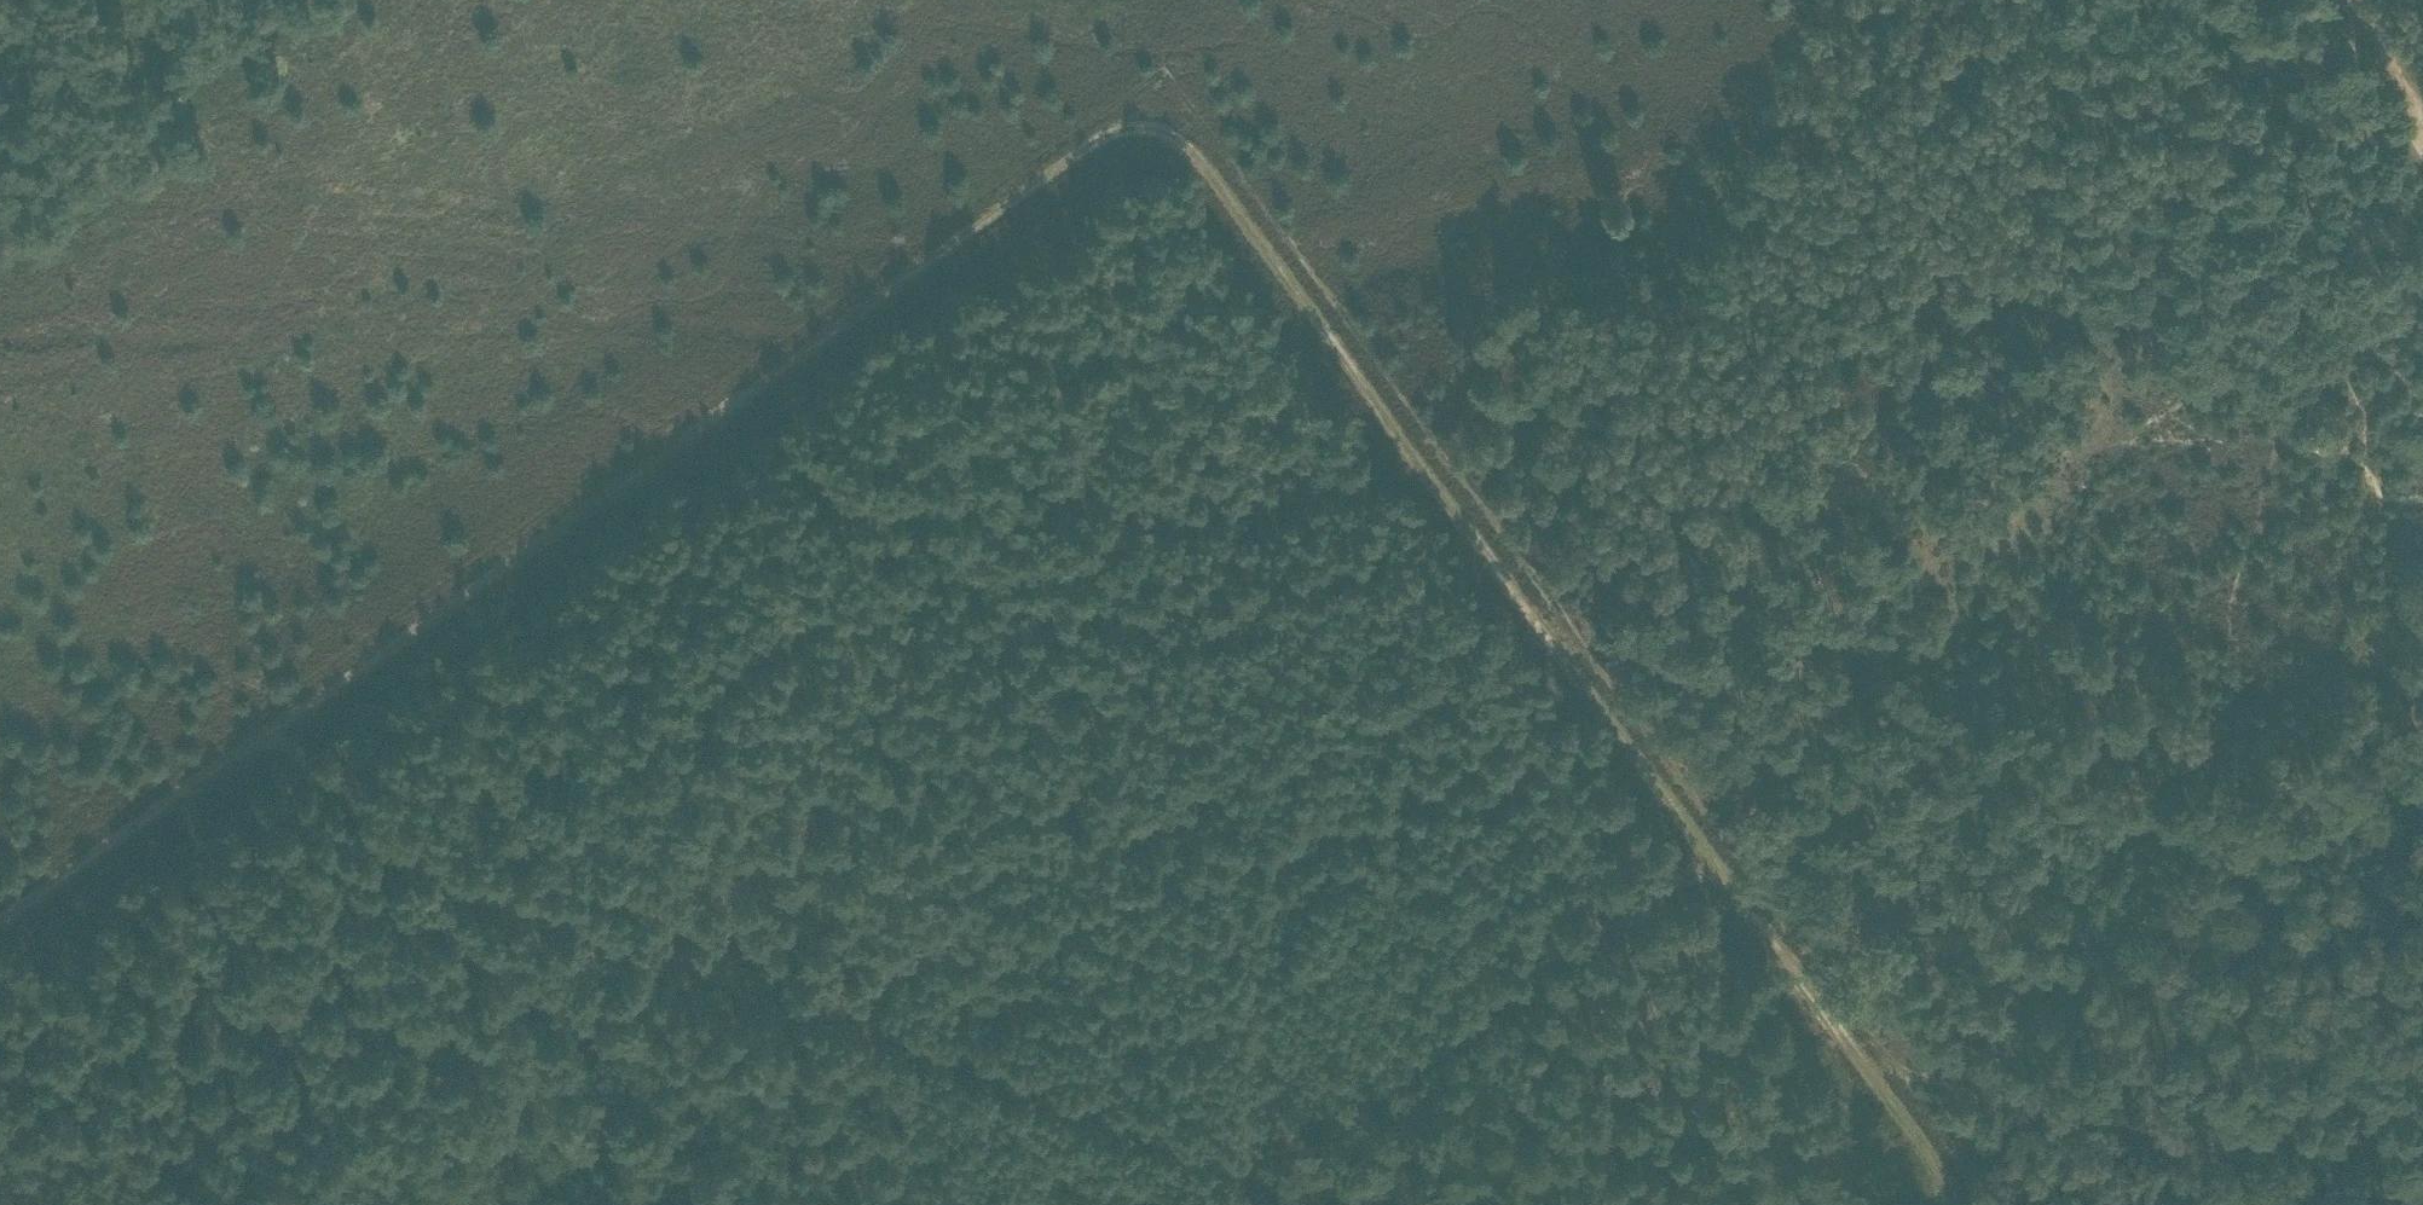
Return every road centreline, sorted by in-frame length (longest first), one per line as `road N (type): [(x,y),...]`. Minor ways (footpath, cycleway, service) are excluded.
road 1 (track): [(2331,0),(2422,131)]

